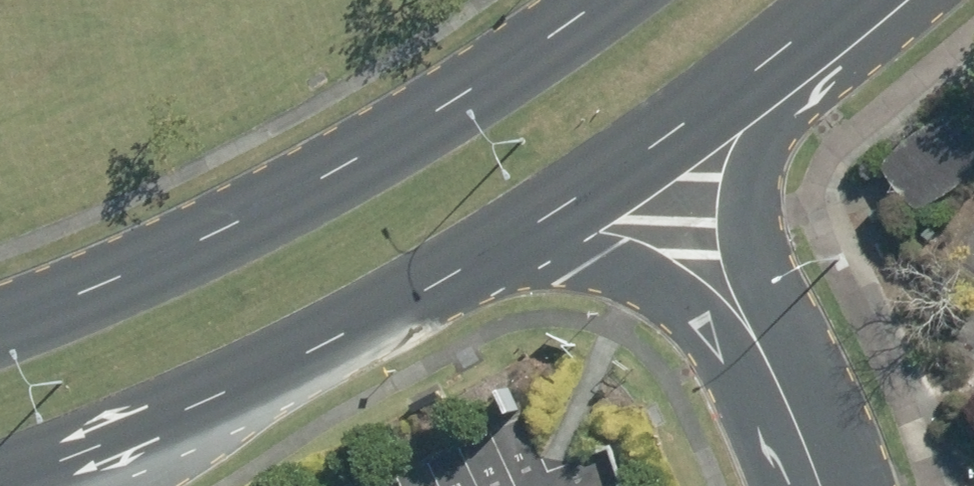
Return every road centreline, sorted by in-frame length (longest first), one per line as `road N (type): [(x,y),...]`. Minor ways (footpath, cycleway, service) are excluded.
road 1 (secondary): [(0,325),(269,210),(515,65),(605,0)]
road 2 (secondary): [(511,241),(183,413),(0,482)]
road 3 (secondary): [(810,27),(511,241)]
road 4 (residential): [(810,27),(755,171),(755,283),(772,371)]
road 5 (residential): [(772,371),(663,287),(511,241)]
road 6 (residential): [(772,371),(822,485)]

